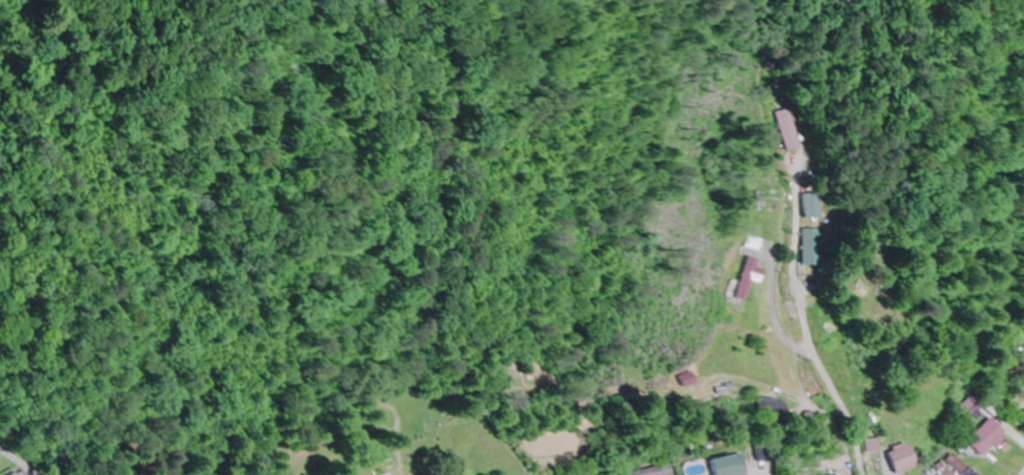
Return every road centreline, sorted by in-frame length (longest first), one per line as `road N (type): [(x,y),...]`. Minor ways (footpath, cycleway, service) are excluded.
road 1 (residential): [(777,474),(710,375),(586,224),(487,67),(467,0)]

